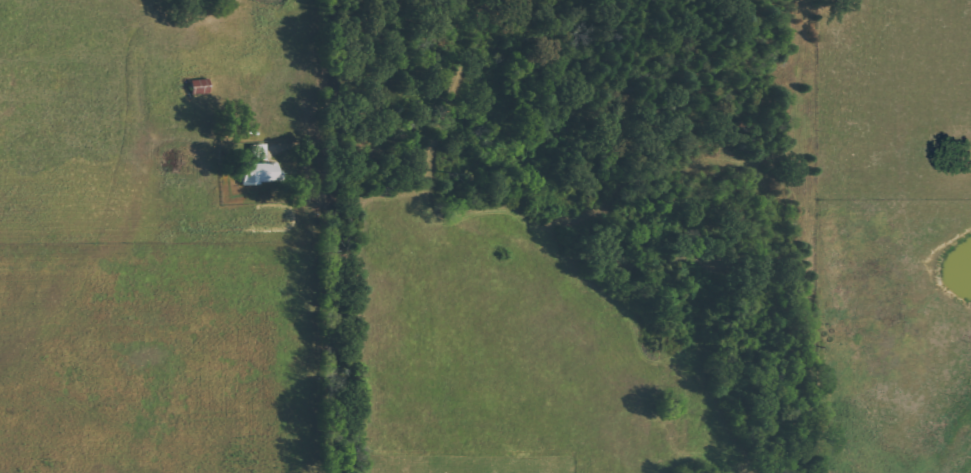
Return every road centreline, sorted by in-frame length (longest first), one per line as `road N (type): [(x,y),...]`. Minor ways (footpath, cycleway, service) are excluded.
road 1 (residential): [(334,472),(338,0)]

